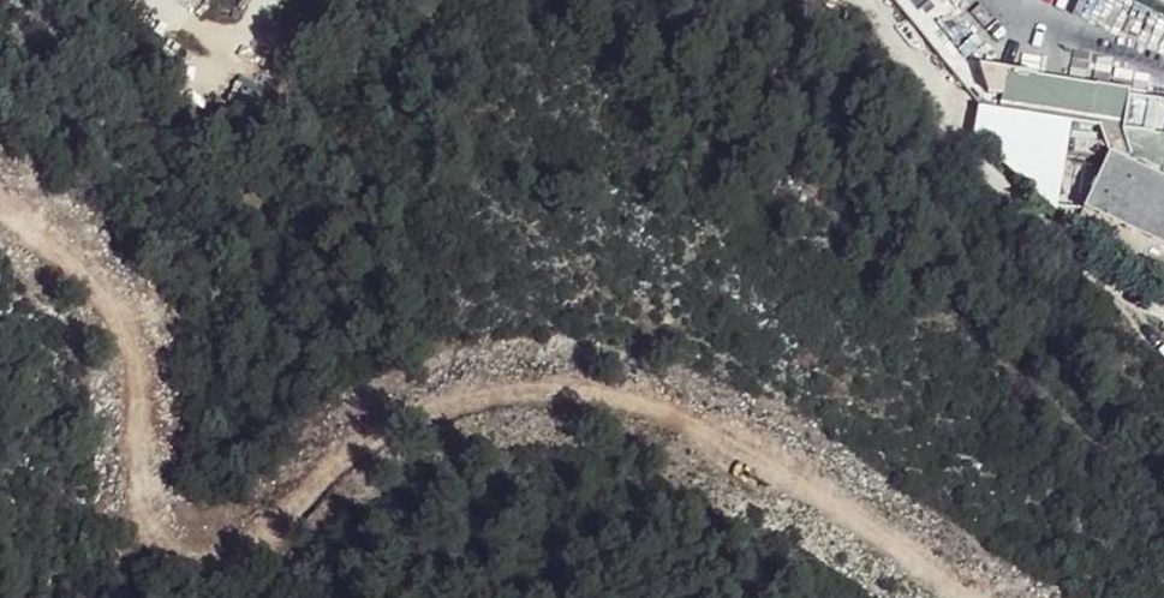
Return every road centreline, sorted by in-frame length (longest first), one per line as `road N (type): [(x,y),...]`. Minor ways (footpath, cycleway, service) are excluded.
road 1 (track): [(1019,597),(904,527),(701,429),(580,402),(447,404),(288,526),(222,515),(212,365),(127,240),(0,121)]

